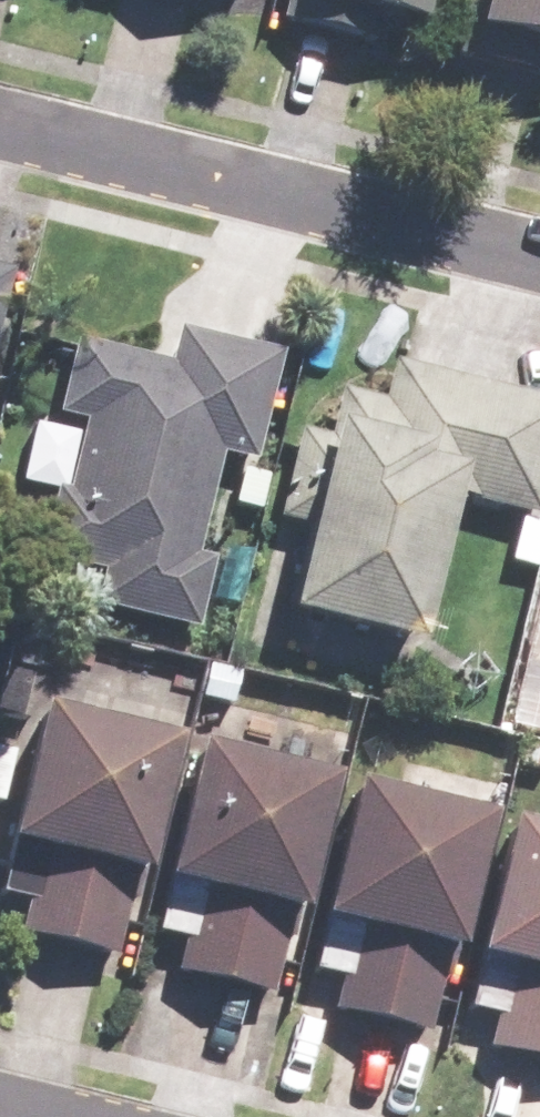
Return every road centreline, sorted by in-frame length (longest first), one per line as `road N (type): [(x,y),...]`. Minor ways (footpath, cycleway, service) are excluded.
road 1 (residential): [(539,263),(0,133)]

